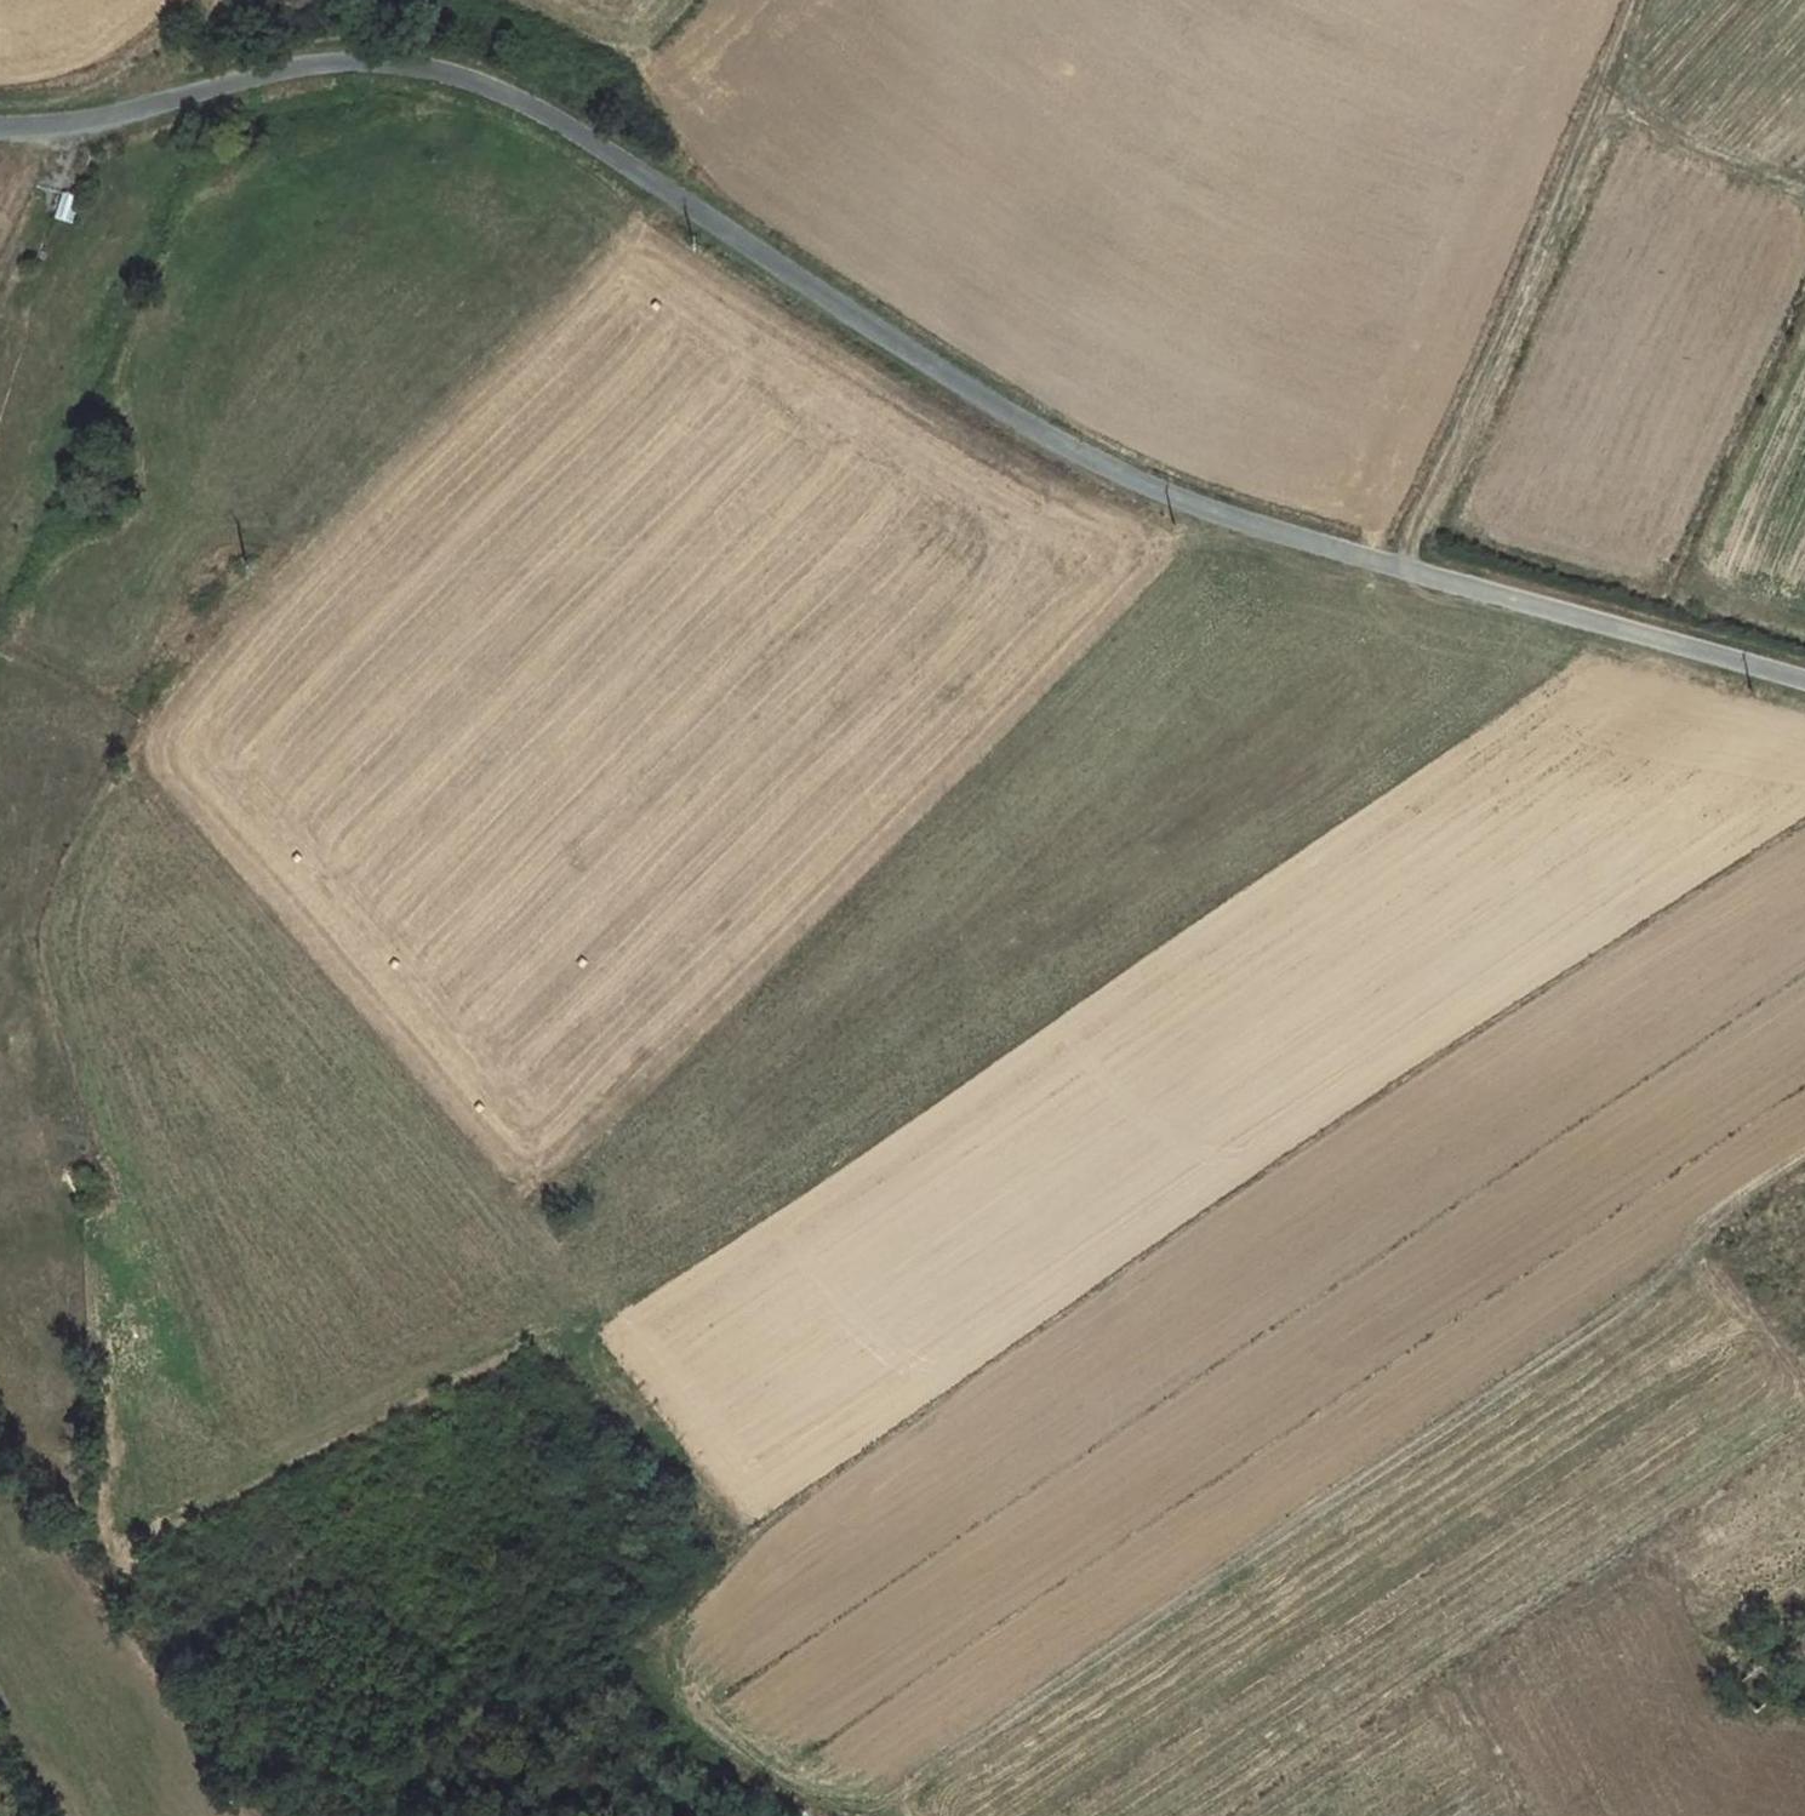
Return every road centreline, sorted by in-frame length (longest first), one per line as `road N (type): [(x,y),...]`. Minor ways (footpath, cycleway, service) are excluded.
road 1 (unclassified): [(0,129),(102,118),(243,76),(373,55),(471,76),(571,126),(1047,437),(1151,486),(1804,682)]

